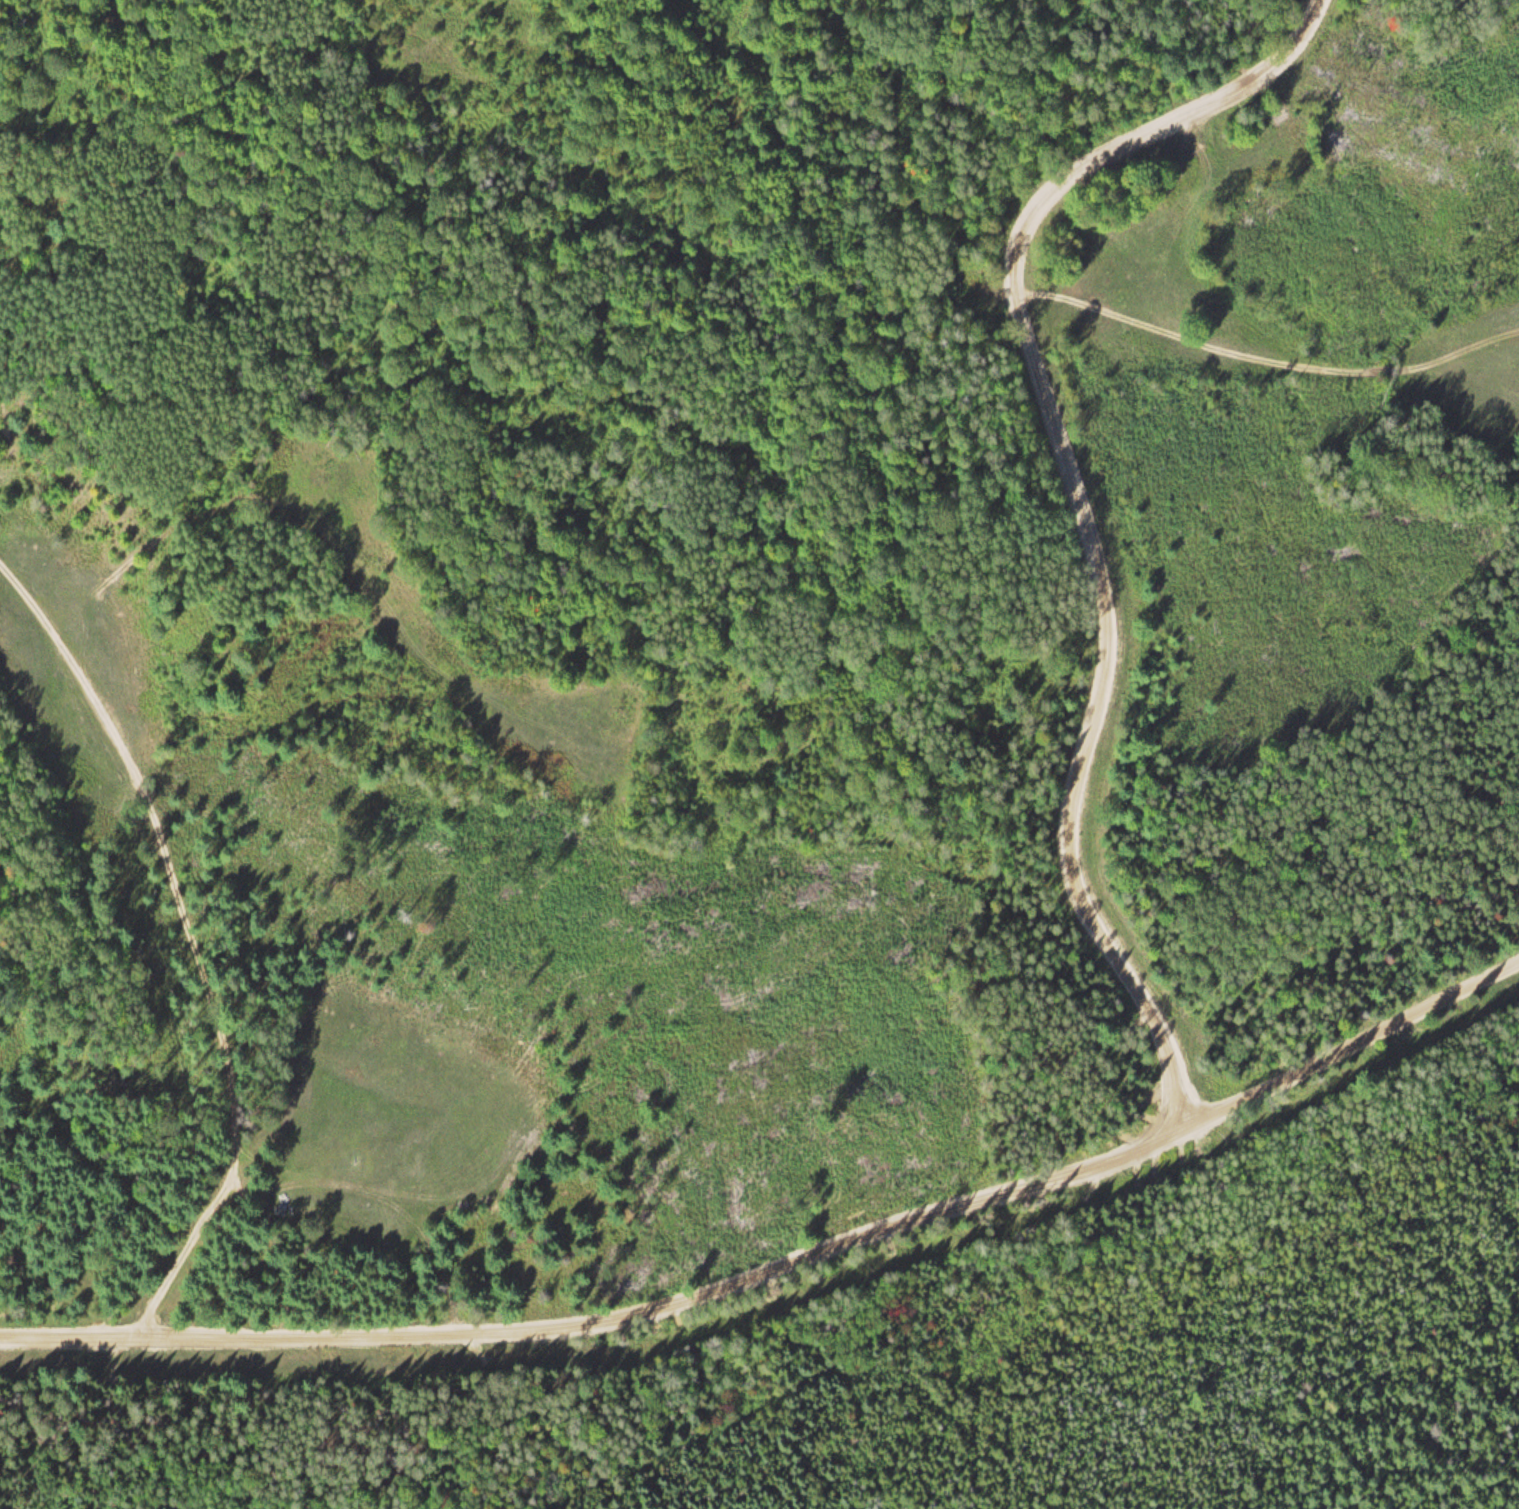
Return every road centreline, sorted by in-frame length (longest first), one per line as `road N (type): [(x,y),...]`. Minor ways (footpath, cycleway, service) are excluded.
road 1 (residential): [(1183,1131),(1163,1037),(1068,879),(1067,816),(1107,612),(1020,330),(1010,271),(1024,225),(1045,197),(1100,157),(1237,92),(1275,62),(1319,0)]
road 2 (residential): [(0,1341),(573,1328),(681,1302),(981,1200),(1100,1173),(1183,1131)]
road 3 (track): [(452,1335),(452,1283),(396,1208),(269,1170),(237,1150),(221,1040),(106,710),(0,570)]
road 4 (residential): [(1518,964),(1183,1131)]

